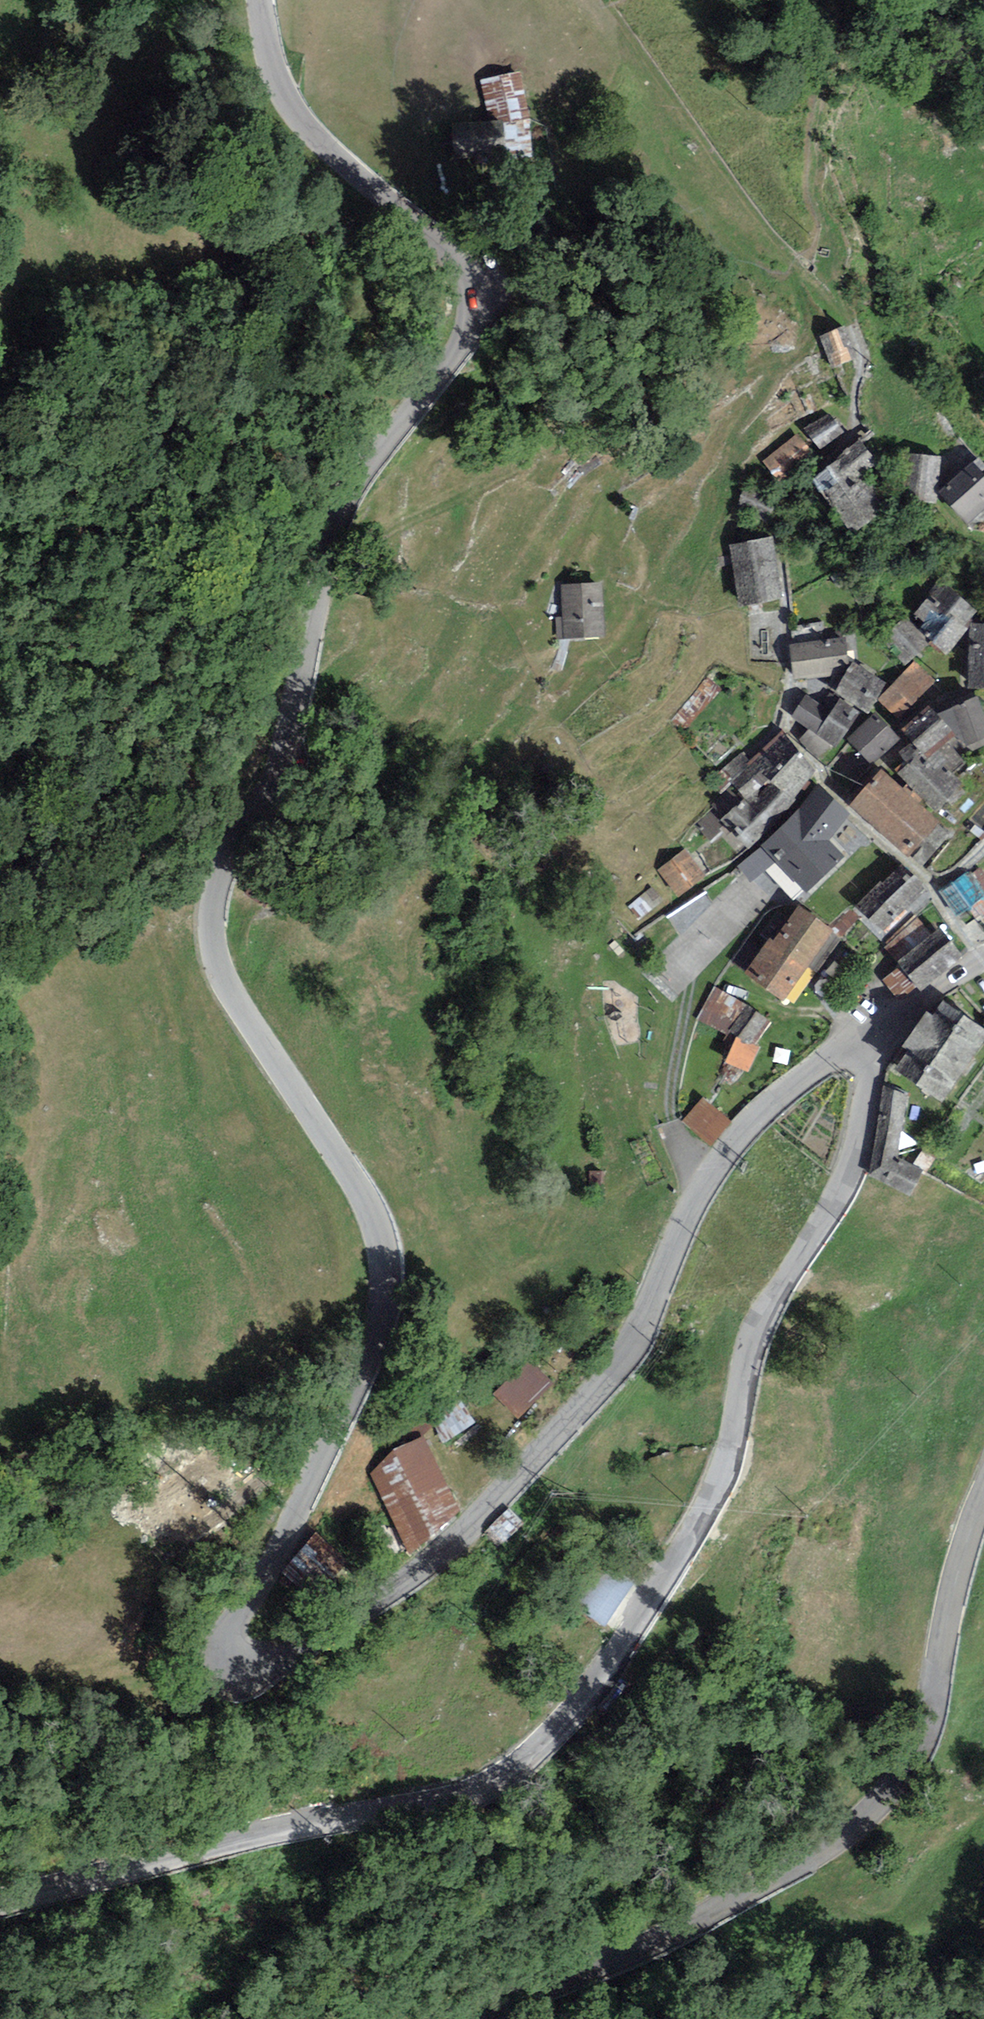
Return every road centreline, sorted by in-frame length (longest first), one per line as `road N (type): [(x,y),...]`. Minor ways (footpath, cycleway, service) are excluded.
road 1 (tertiary): [(261,0),(274,90),(296,129),(391,213),(460,257),(477,294),(459,349),(380,451),(346,510),(277,762),(212,908),(222,973),(364,1196),(387,1280),(347,1410),(227,1637),(233,1661),(260,1668),(309,1648),(439,1555),(627,1350),(706,1178),(740,1132),(792,1083),(862,1036)]
road 2 (unclassified): [(862,1036),(870,1088),(857,1151),(834,1203),(761,1318),(716,1485),(641,1617),(565,1723),(478,1788),(0,1901)]
road 3 (track): [(0,810),(52,751),(162,657),(210,474),(324,278),(321,246),(222,128),(208,66),(218,46),(217,0)]
road 4 (tertiary): [(983,1495),(925,1734),(877,1807),(787,1870),(641,1949),(448,2018)]
road 5 (track): [(0,1149),(8,1056),(0,931)]
road 6 (tertiary): [(862,1036),(983,958)]

